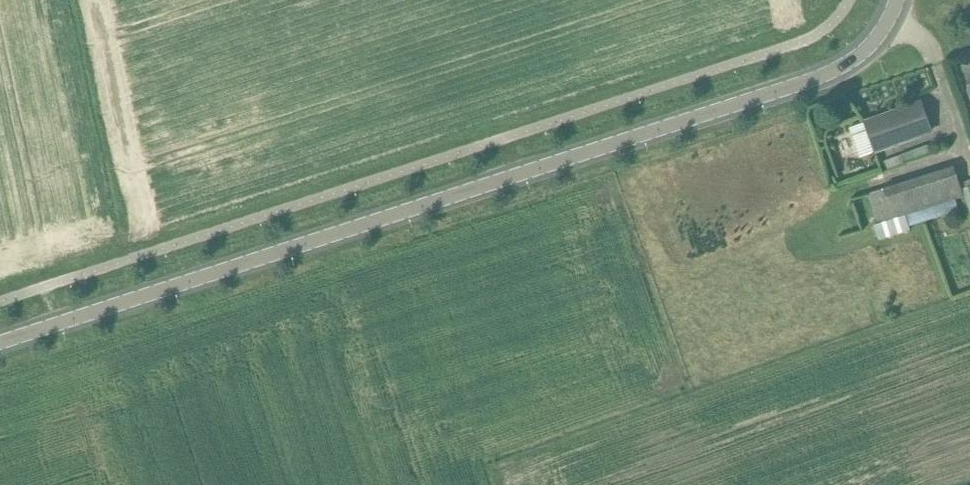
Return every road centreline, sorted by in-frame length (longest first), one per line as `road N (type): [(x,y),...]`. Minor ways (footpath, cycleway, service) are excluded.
road 1 (unclassified): [(0,343),(828,74),(876,38),(898,0)]

